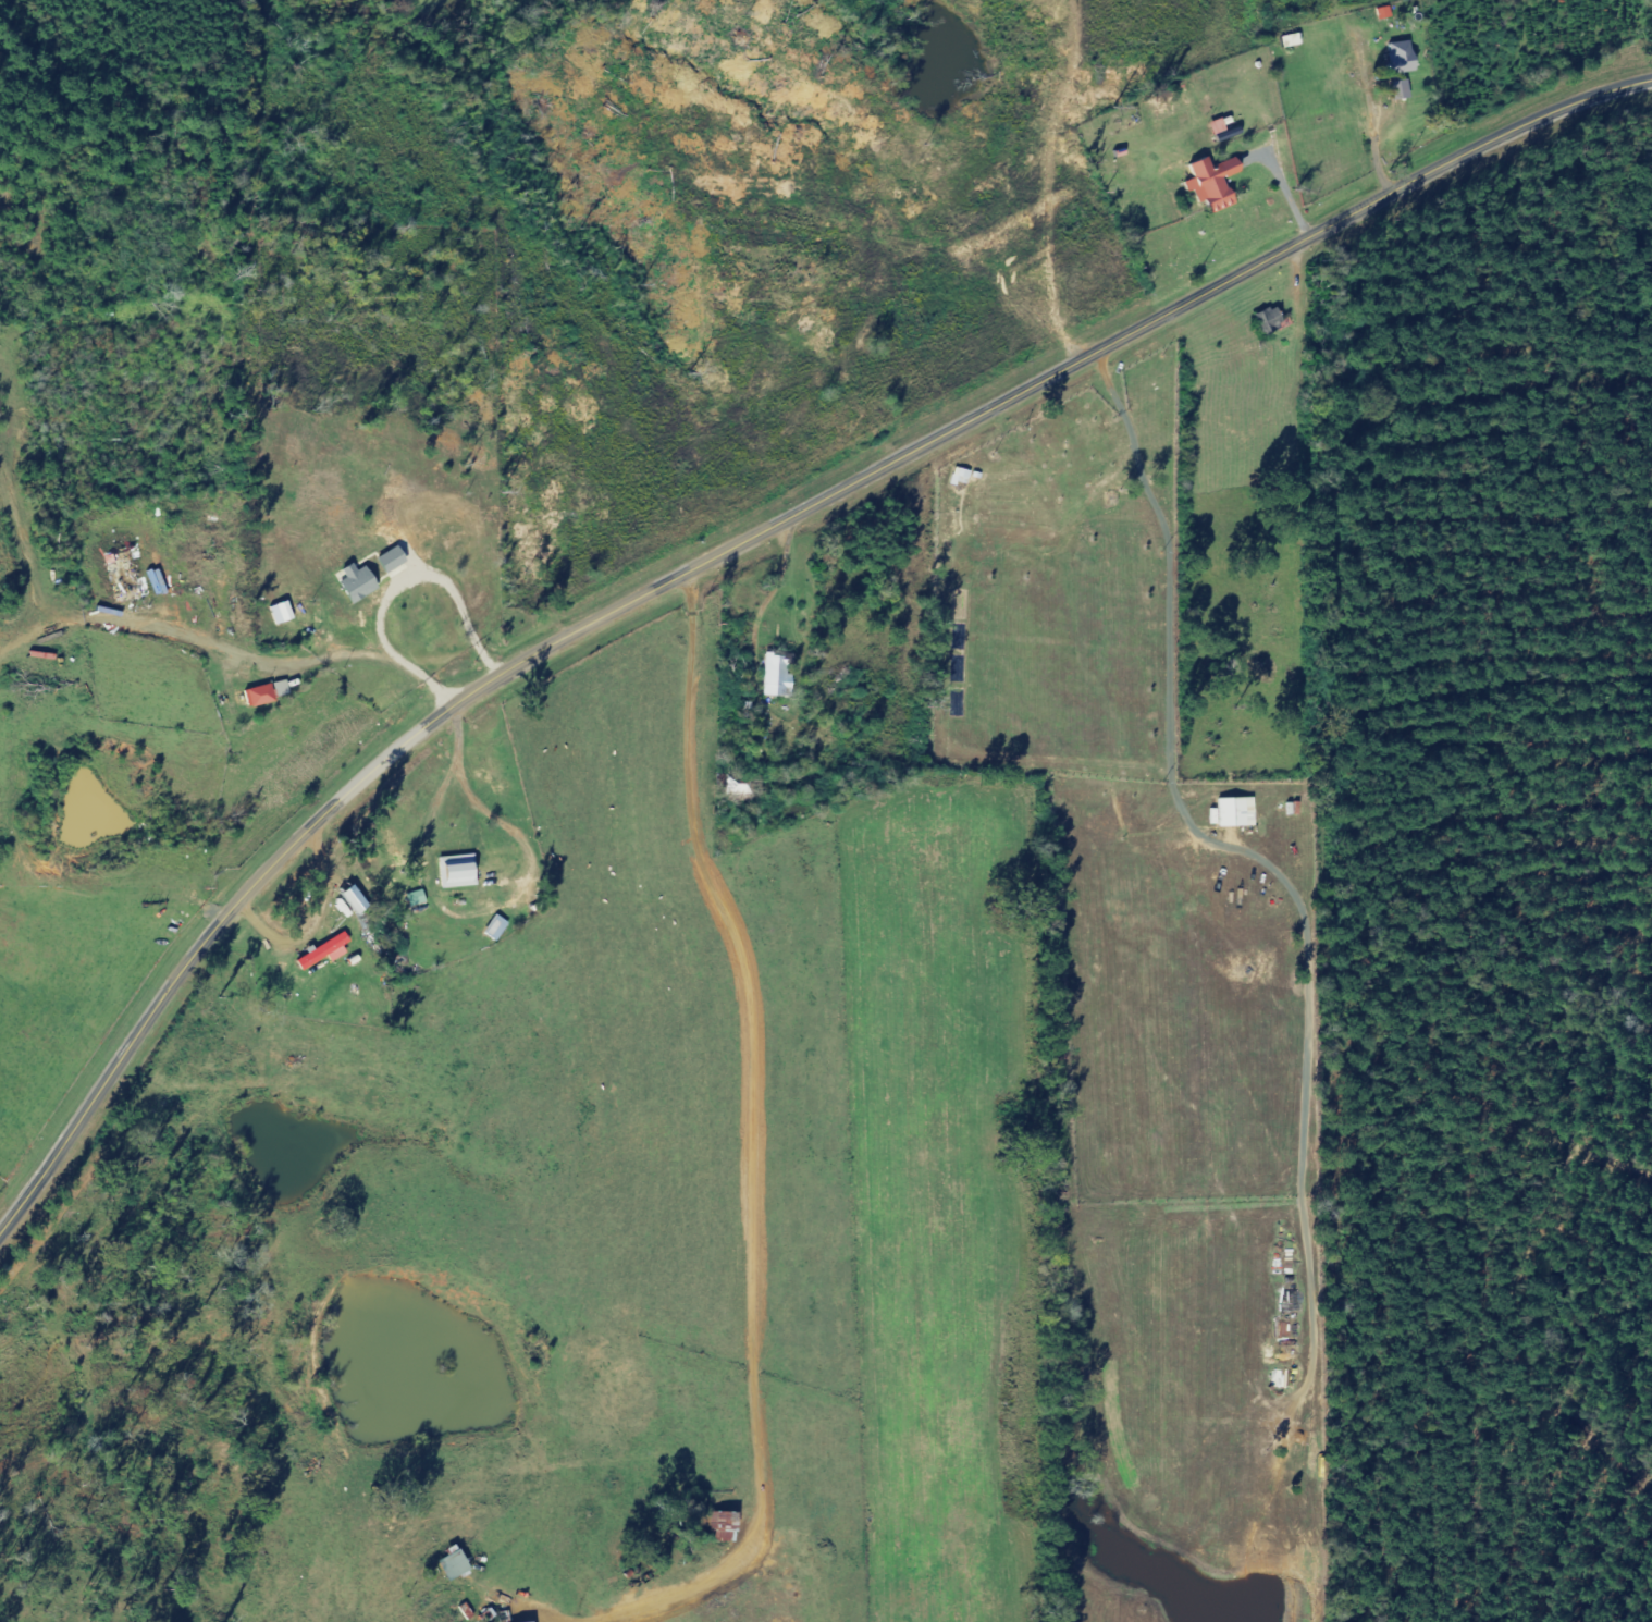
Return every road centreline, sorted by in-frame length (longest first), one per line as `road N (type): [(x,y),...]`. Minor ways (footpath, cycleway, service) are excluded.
road 1 (secondary): [(1651,82),(1567,107),(1458,159),(521,662),(420,733),(255,884),(139,1031),(0,1233)]
road 2 (residential): [(1552,116),(1492,0)]

